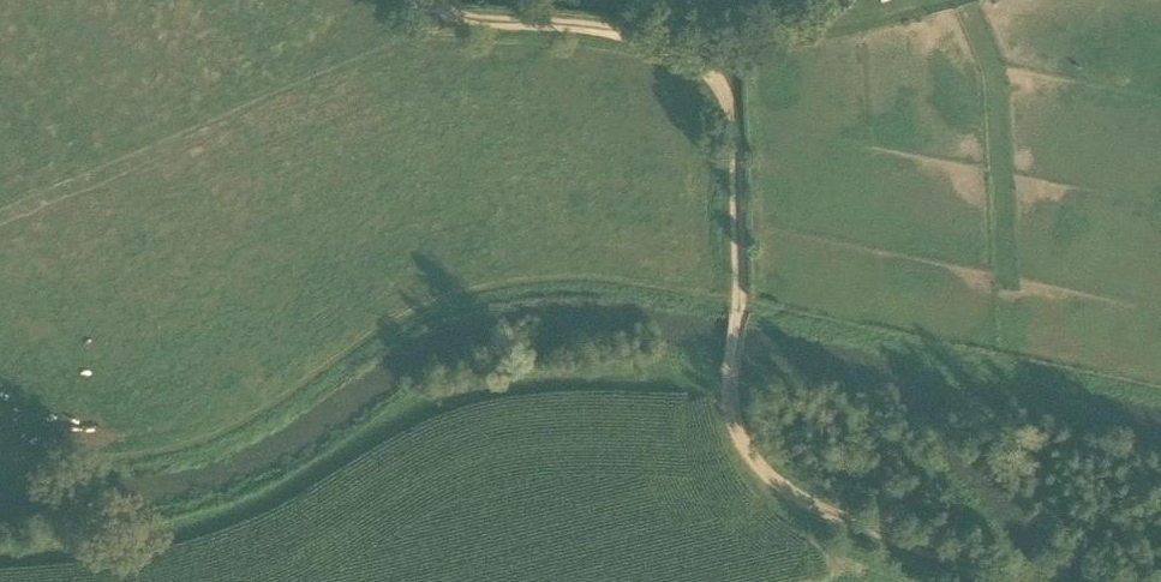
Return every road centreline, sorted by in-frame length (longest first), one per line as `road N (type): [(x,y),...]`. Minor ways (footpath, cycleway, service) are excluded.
road 1 (track): [(422,0),(439,12),(492,21),(632,36),(691,60),(709,77),(725,96),(734,131),(738,309),(728,383),(738,441),(788,496),(983,581)]

